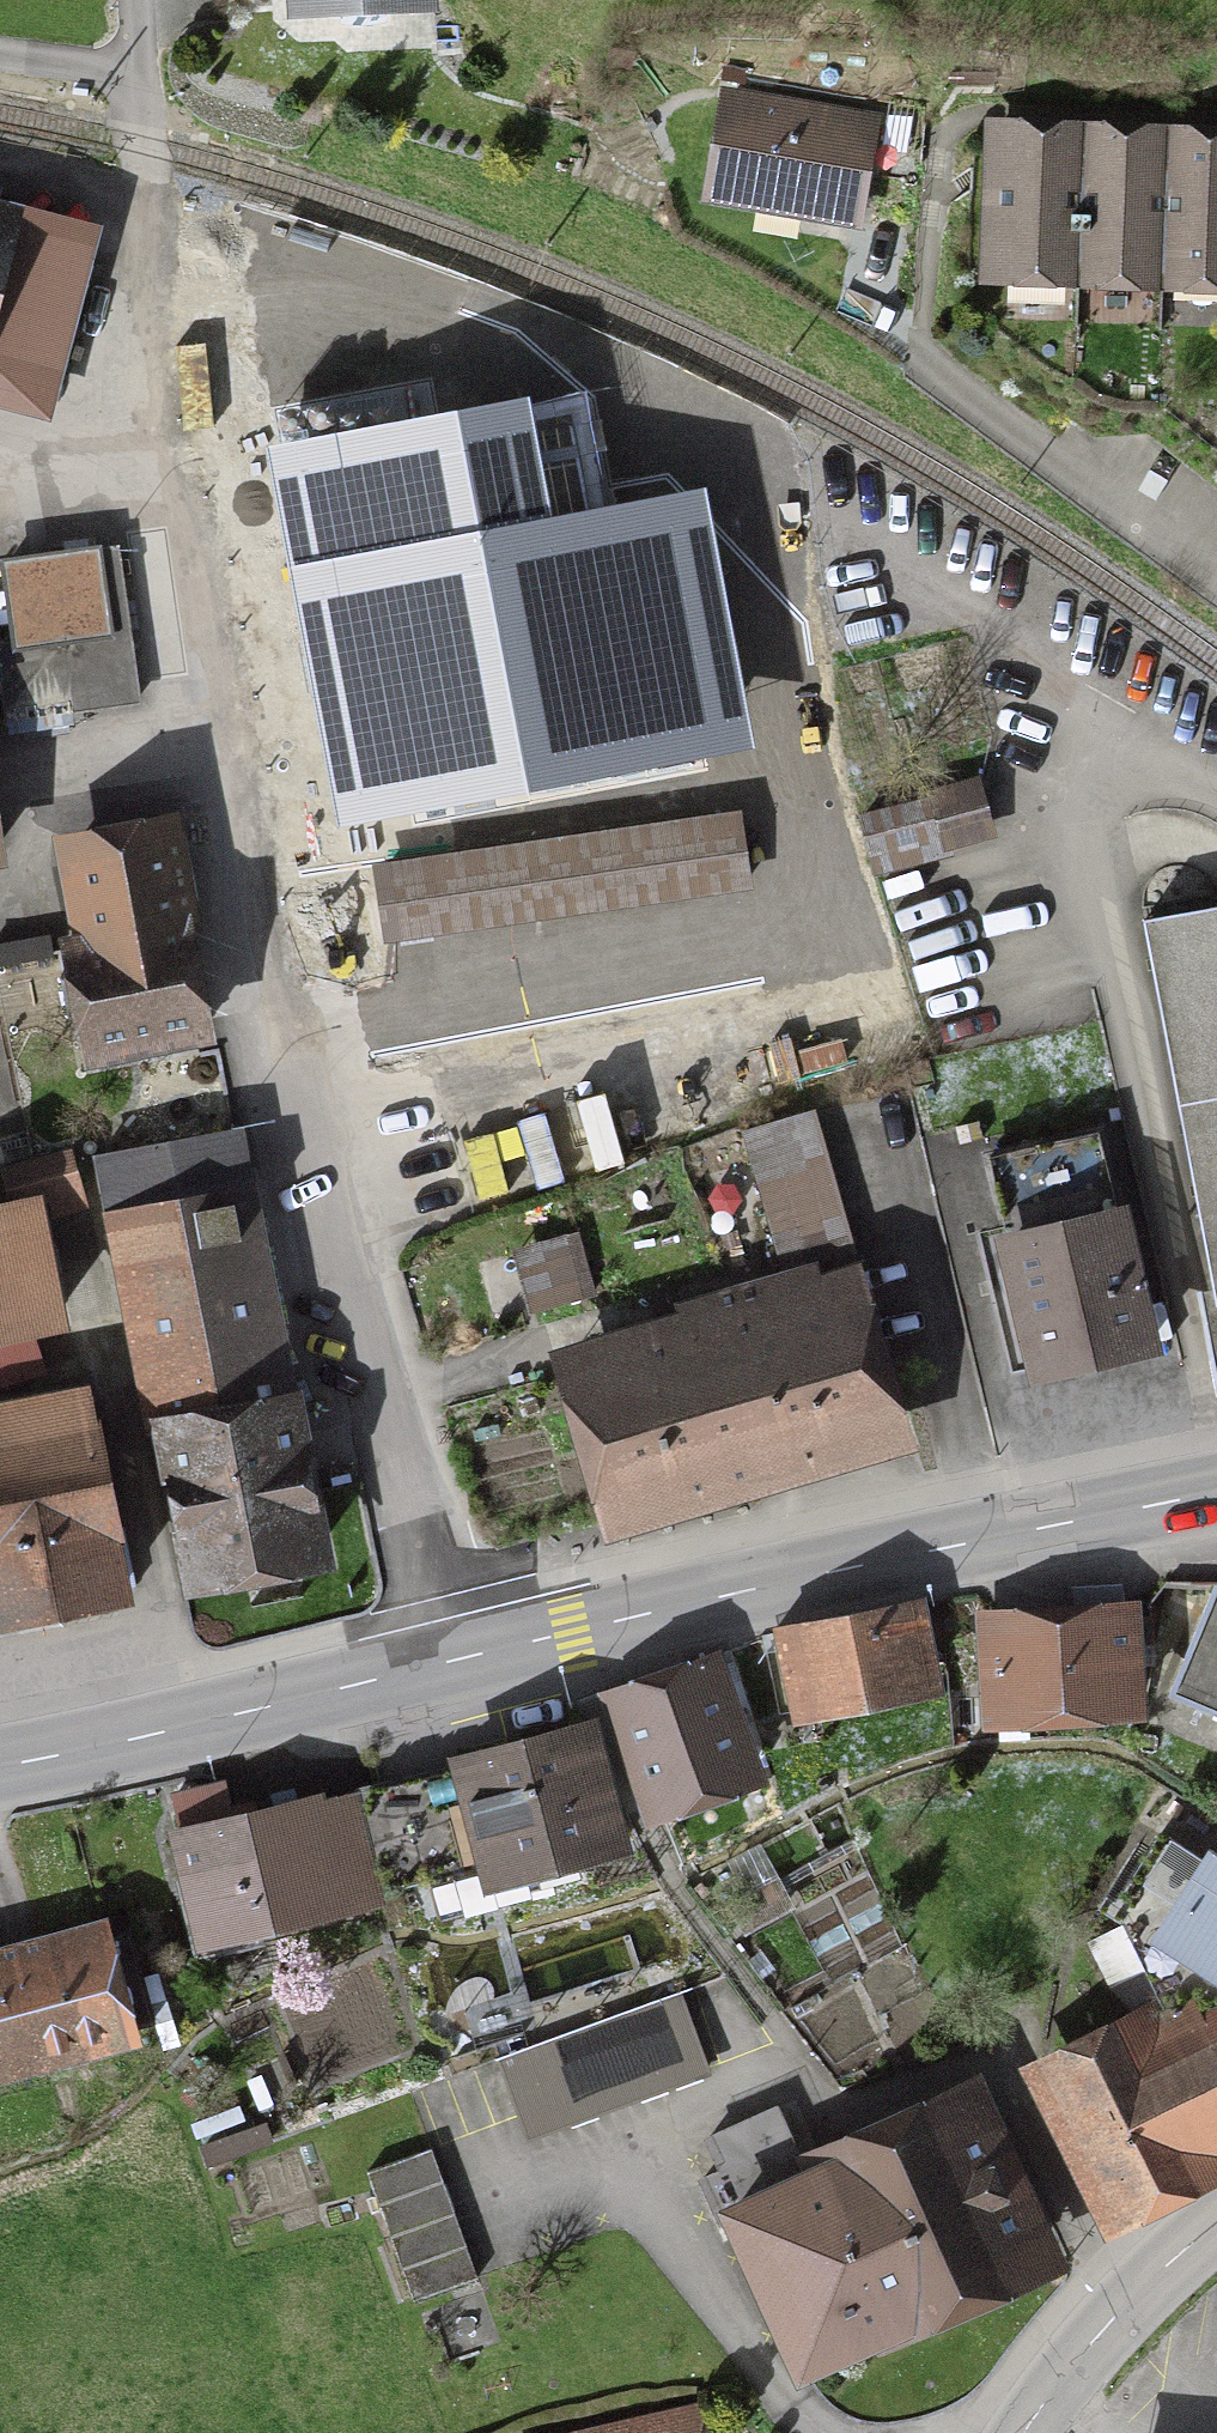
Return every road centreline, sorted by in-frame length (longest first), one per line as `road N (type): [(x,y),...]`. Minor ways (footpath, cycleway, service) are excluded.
road 1 (secondary): [(0,1768),(570,1633),(1216,1494)]
road 2 (tertiary): [(1216,2224),(1115,2320),(1025,2432)]

